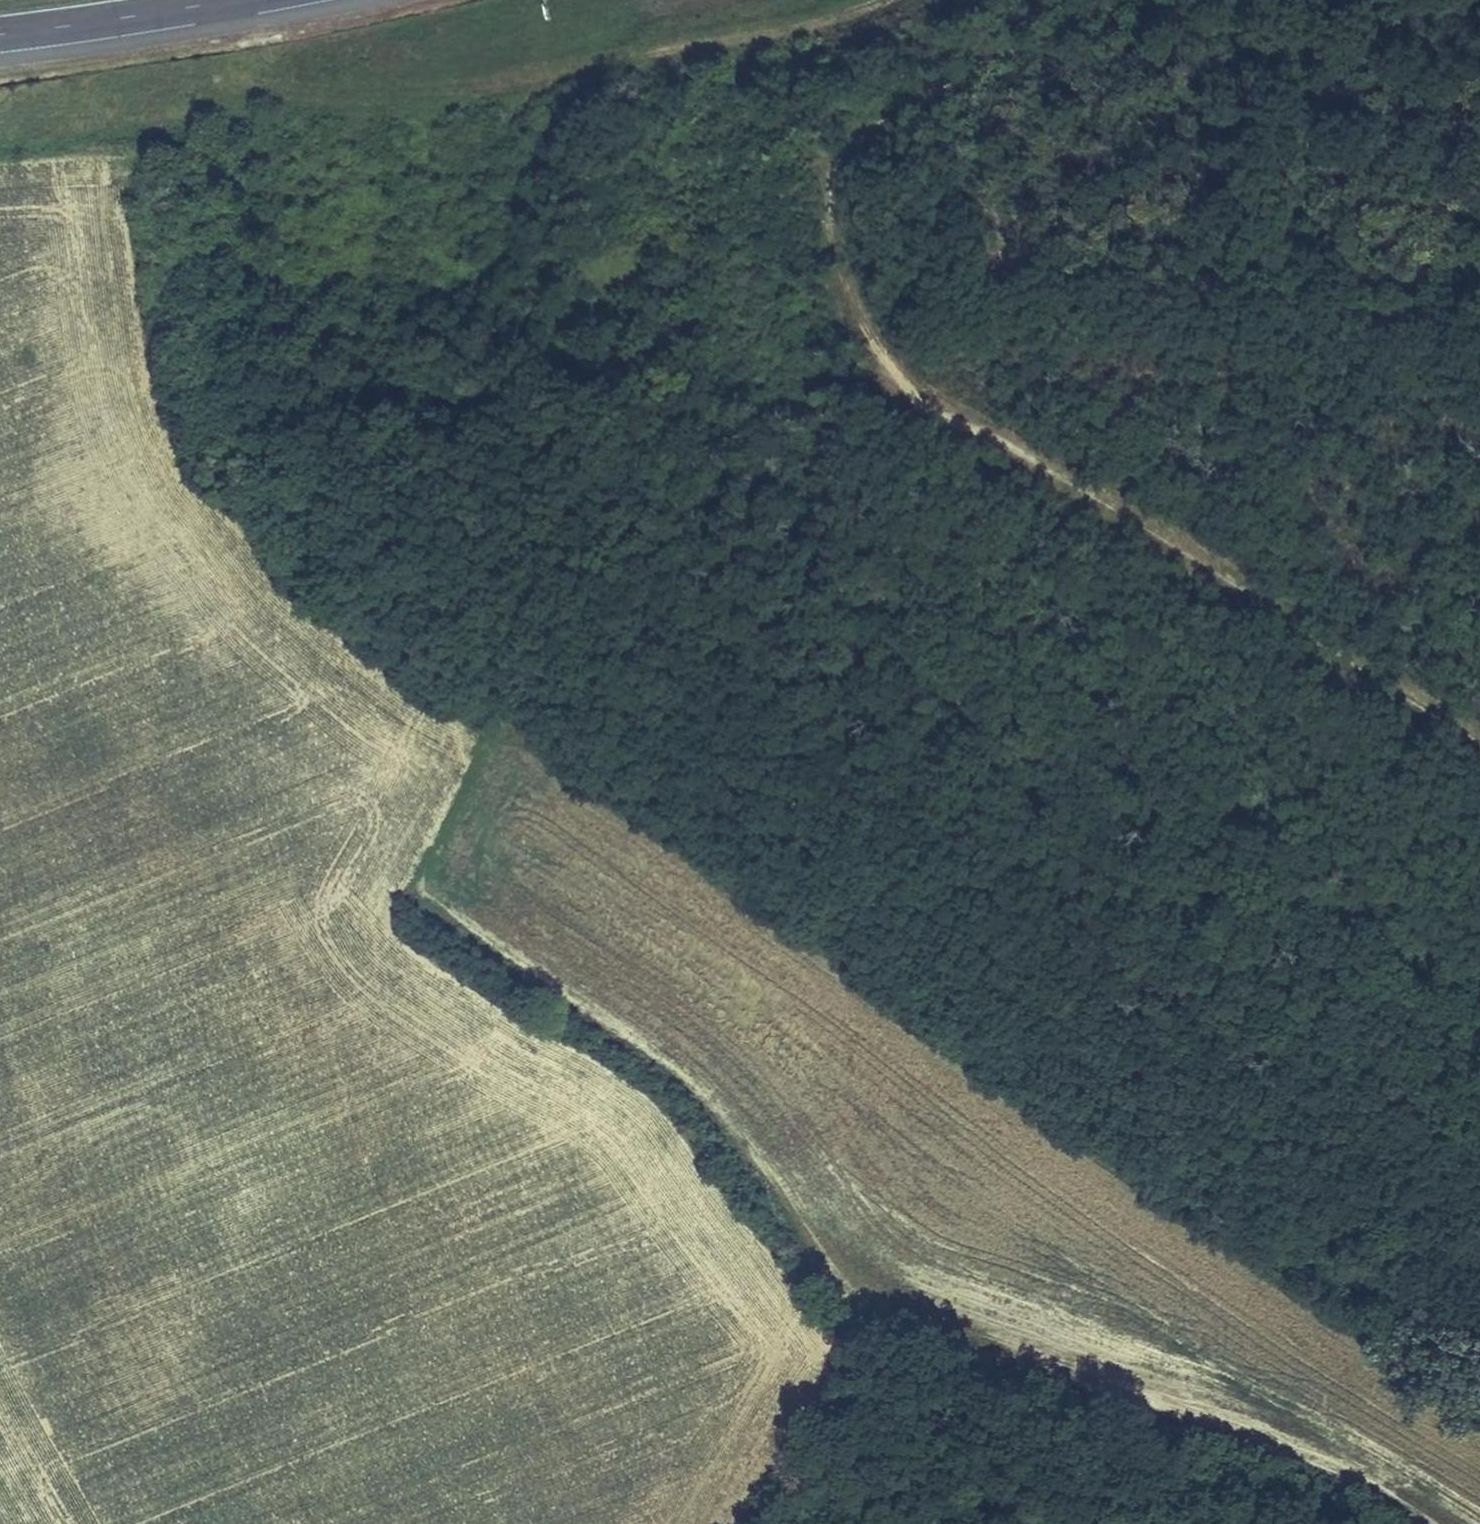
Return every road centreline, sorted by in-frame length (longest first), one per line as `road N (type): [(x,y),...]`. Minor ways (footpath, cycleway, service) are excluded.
road 1 (track): [(1479,729),(898,369),(869,330),(833,213),(847,165),(885,125),(1136,0)]
road 2 (motorway): [(0,35),(238,0)]

